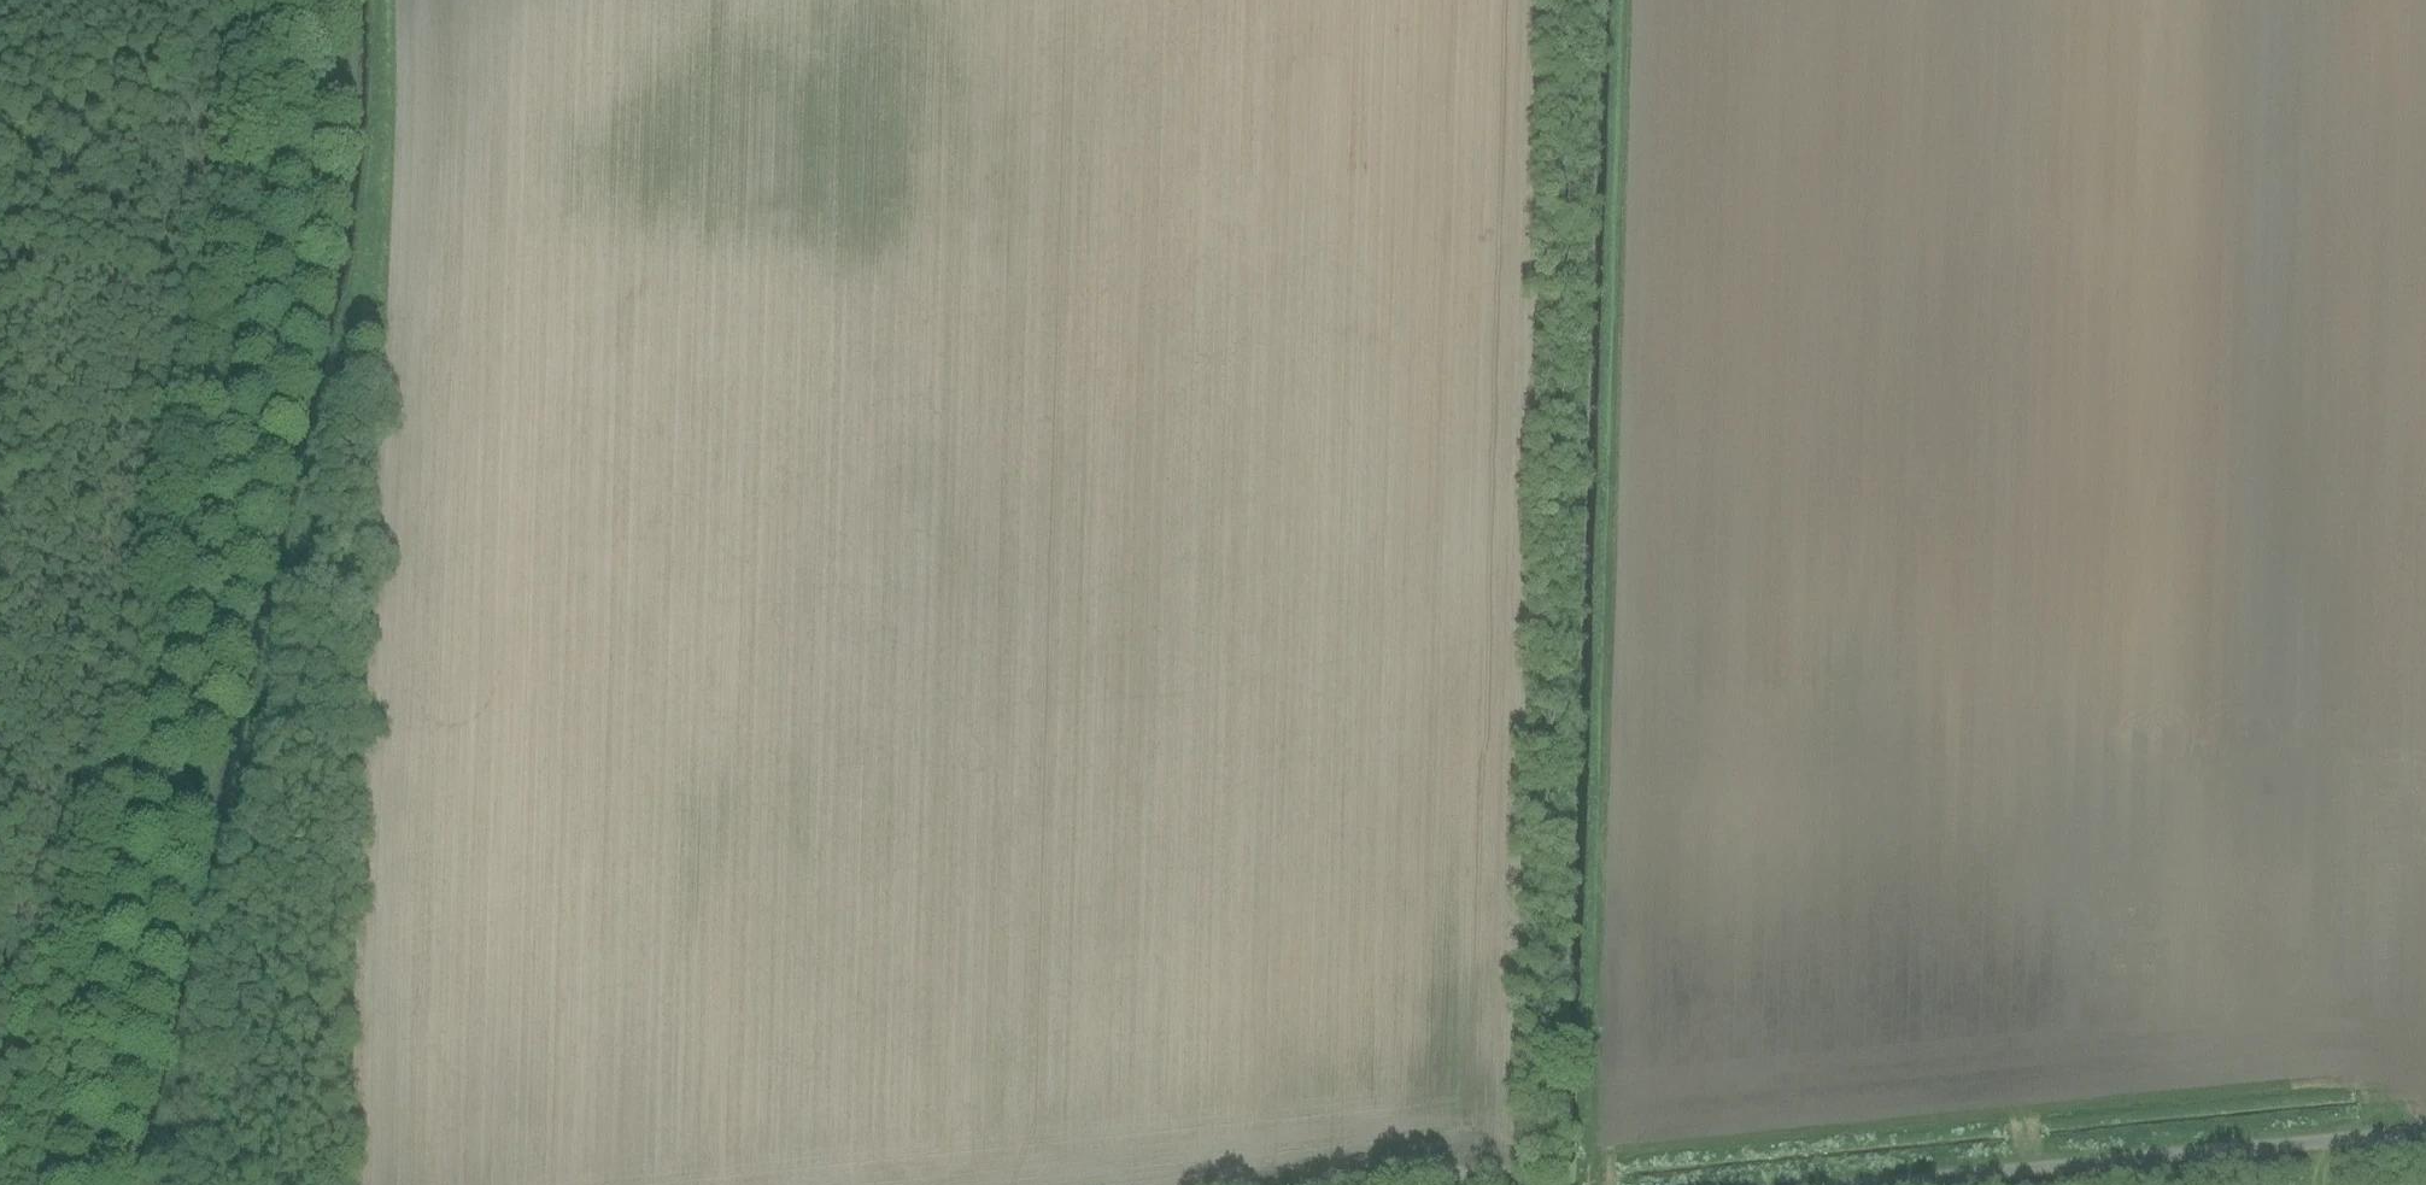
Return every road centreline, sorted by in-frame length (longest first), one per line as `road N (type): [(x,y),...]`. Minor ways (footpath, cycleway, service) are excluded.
road 1 (unclassified): [(306,0),(300,179),(90,1184)]
road 2 (unclassified): [(2425,1131),(1834,1184)]

